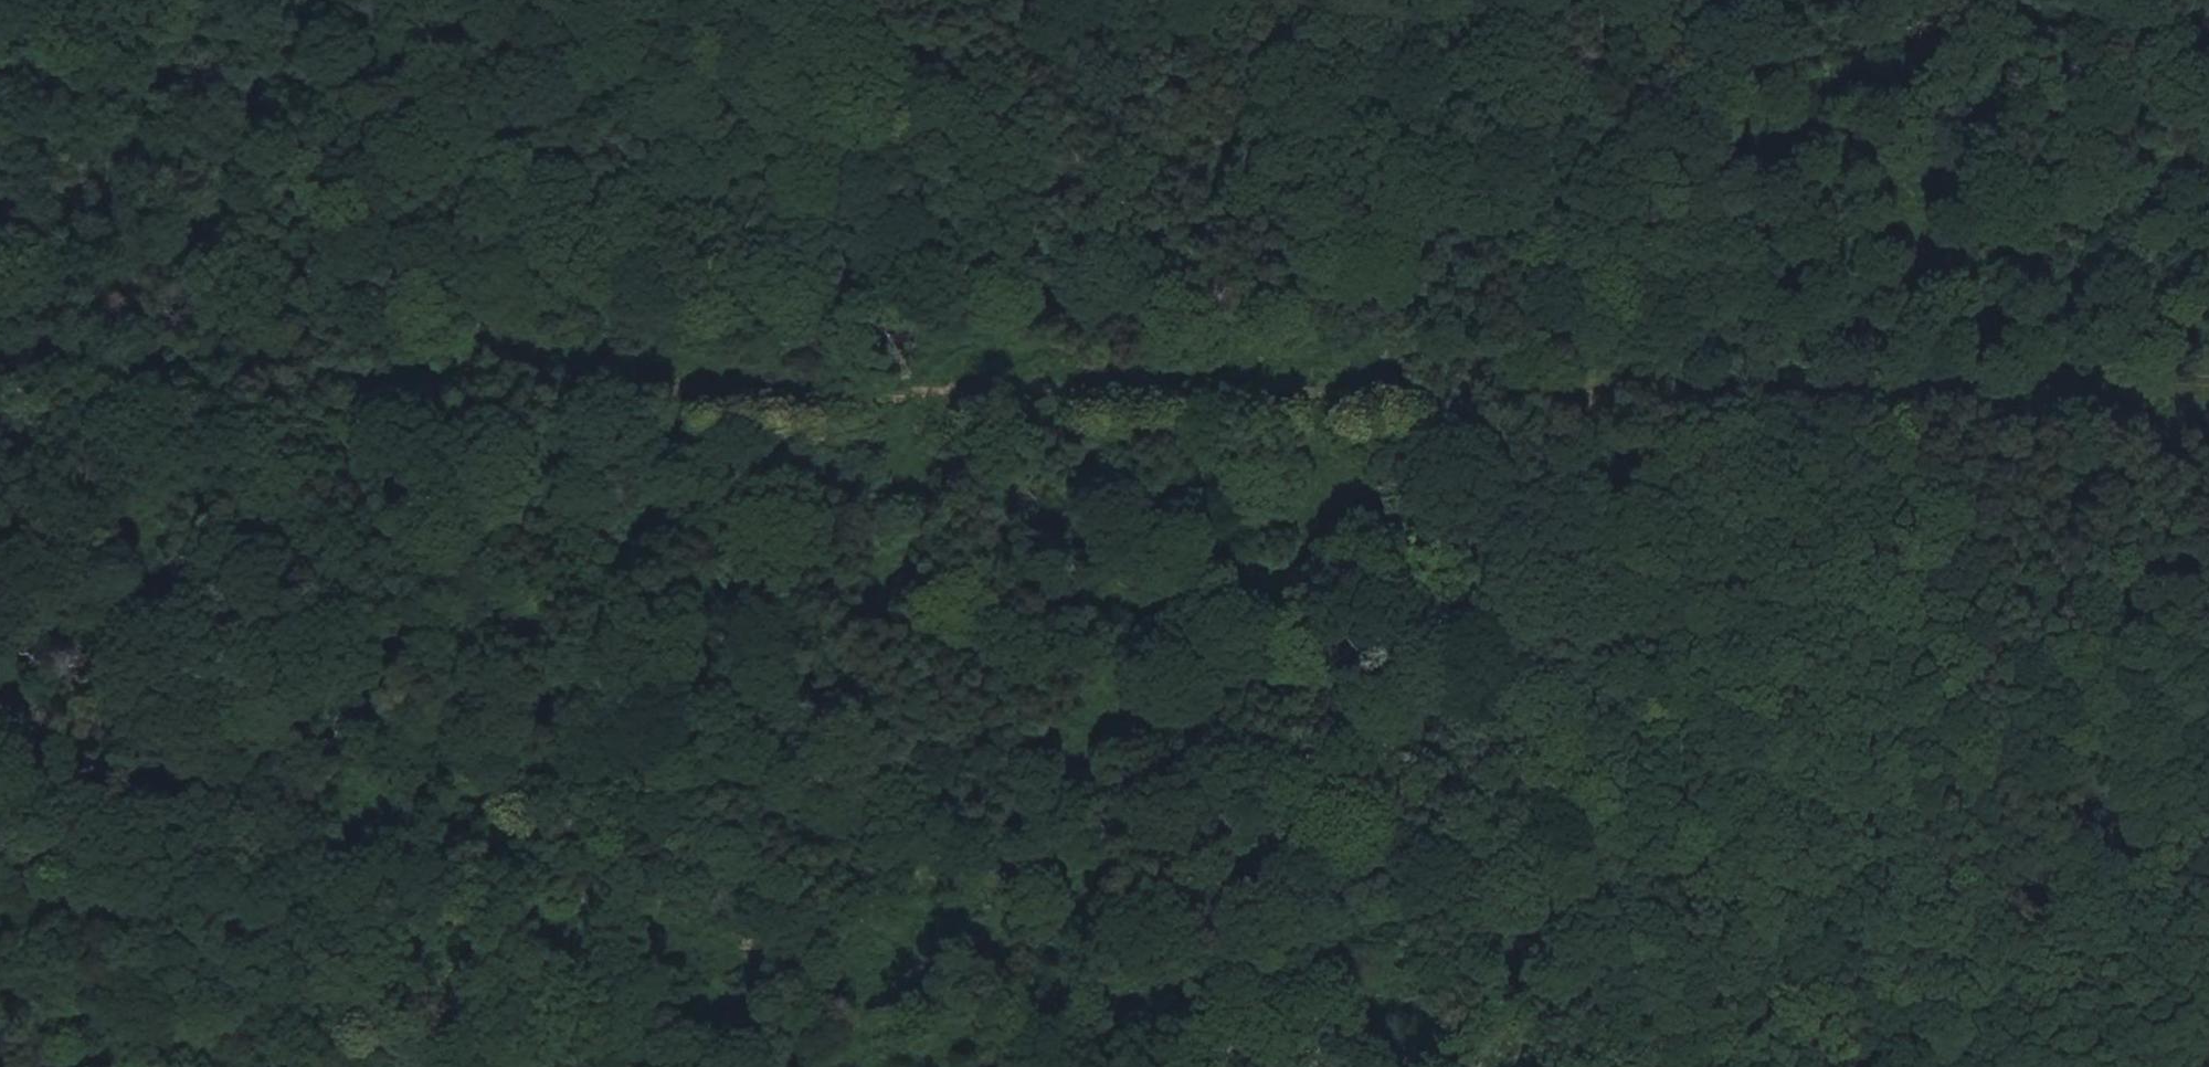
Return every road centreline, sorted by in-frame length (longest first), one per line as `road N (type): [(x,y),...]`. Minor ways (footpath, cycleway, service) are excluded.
road 1 (track): [(1673,0),(1642,298),(1524,1066)]
road 2 (track): [(158,0),(0,128)]

